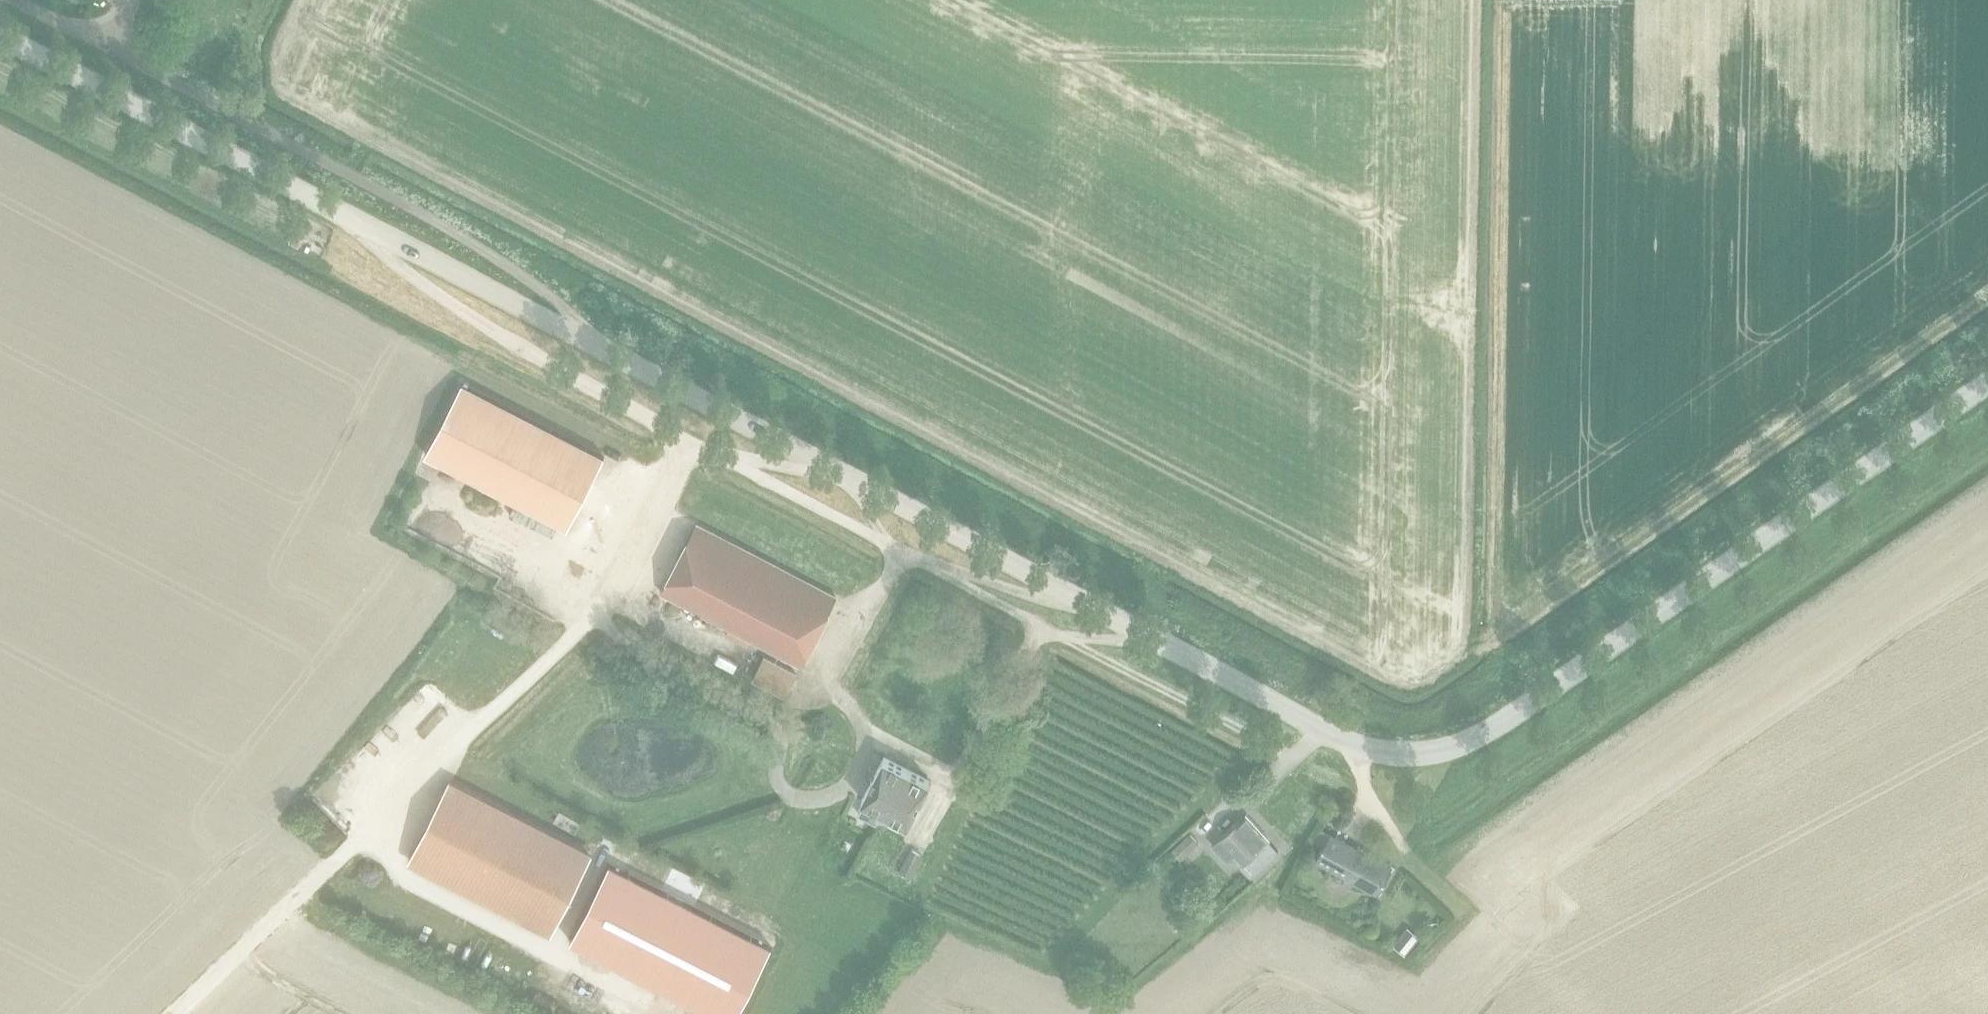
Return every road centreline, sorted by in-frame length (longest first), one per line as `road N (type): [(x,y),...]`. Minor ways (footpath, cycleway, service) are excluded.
road 1 (unclassified): [(1987,382),(1470,740),(1421,753),(1372,752),(1051,584)]
road 2 (unclassified): [(18,0),(452,227),(575,318),(587,340)]
road 3 (unclassified): [(383,234),(0,35)]
road 4 (unclassified): [(720,458),(443,299),(383,234)]
road 5 (unclassified): [(827,465),(587,340)]
road 6 (track): [(180,1013),(355,850)]
road 7 (unclassified): [(1051,584),(845,475)]
road 8 (unclassified): [(587,340),(383,234)]
road 9 (unclassified): [(887,543),(720,458)]
road 10 (unclassified): [(1051,584),(1040,594),(946,573),(887,543)]

